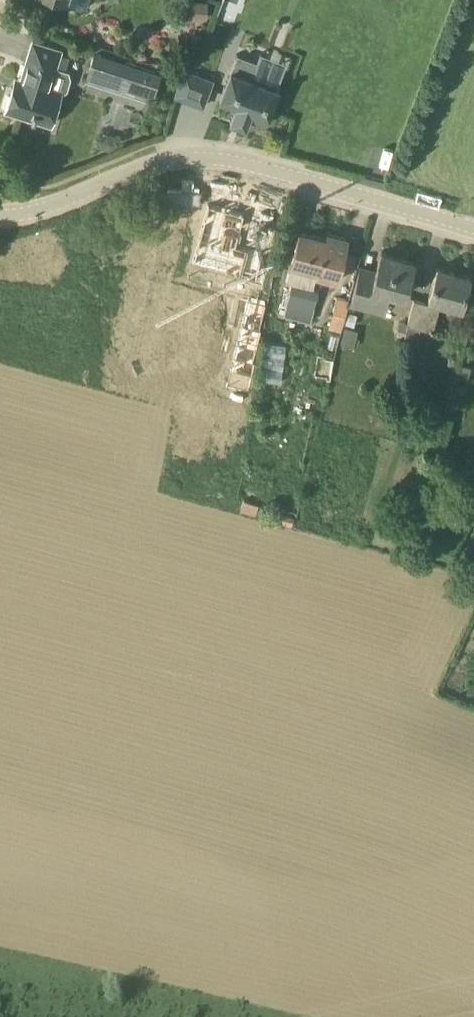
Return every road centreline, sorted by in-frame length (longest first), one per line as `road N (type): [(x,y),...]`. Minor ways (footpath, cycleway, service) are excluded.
road 1 (residential): [(473,234),(240,166),(197,162),(0,216)]

